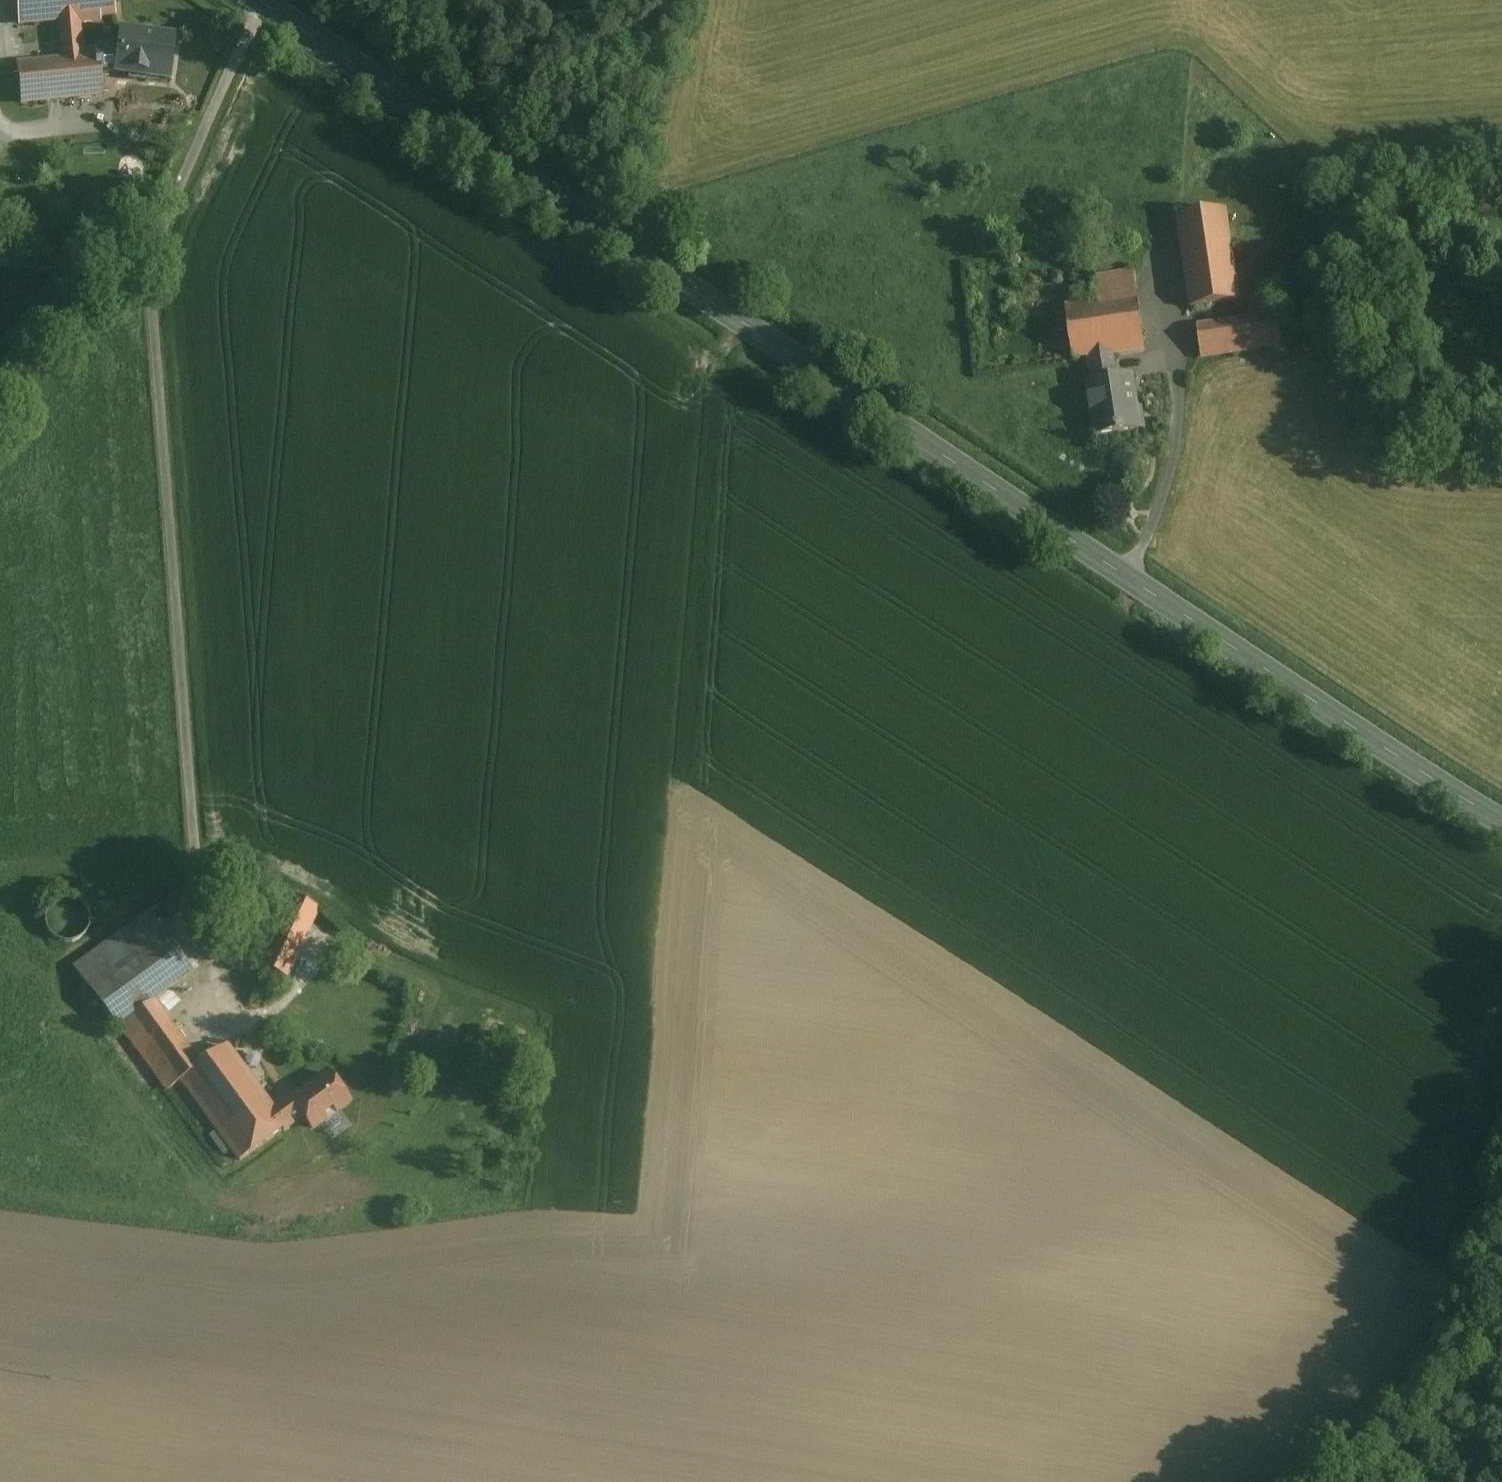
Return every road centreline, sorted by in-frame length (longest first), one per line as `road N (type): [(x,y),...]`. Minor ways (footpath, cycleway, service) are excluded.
road 1 (secondary): [(257,0),(1501,823)]
road 2 (track): [(1309,1481),(1355,1448),(1480,1217),(1501,1136)]

